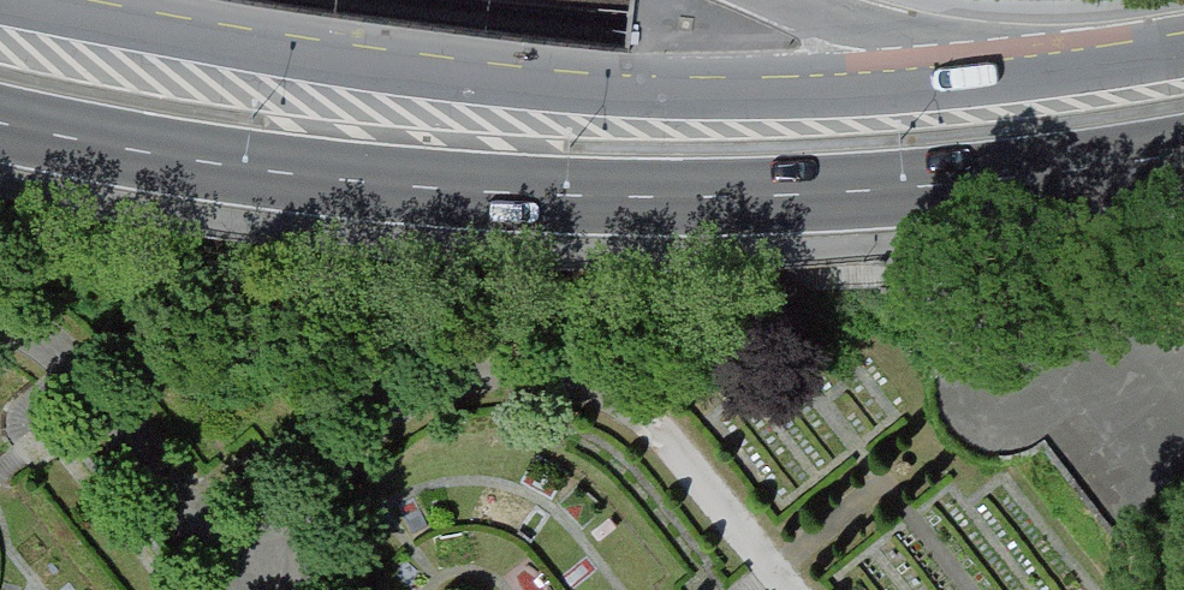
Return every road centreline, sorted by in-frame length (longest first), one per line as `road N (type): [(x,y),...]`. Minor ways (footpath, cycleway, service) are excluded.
road 1 (primary): [(0,126),(231,171),(453,196),(653,205),(821,202),(1043,181),(1183,157)]
road 2 (primary): [(1183,61),(1045,81),(752,95),(491,81),(300,56),(25,0)]

